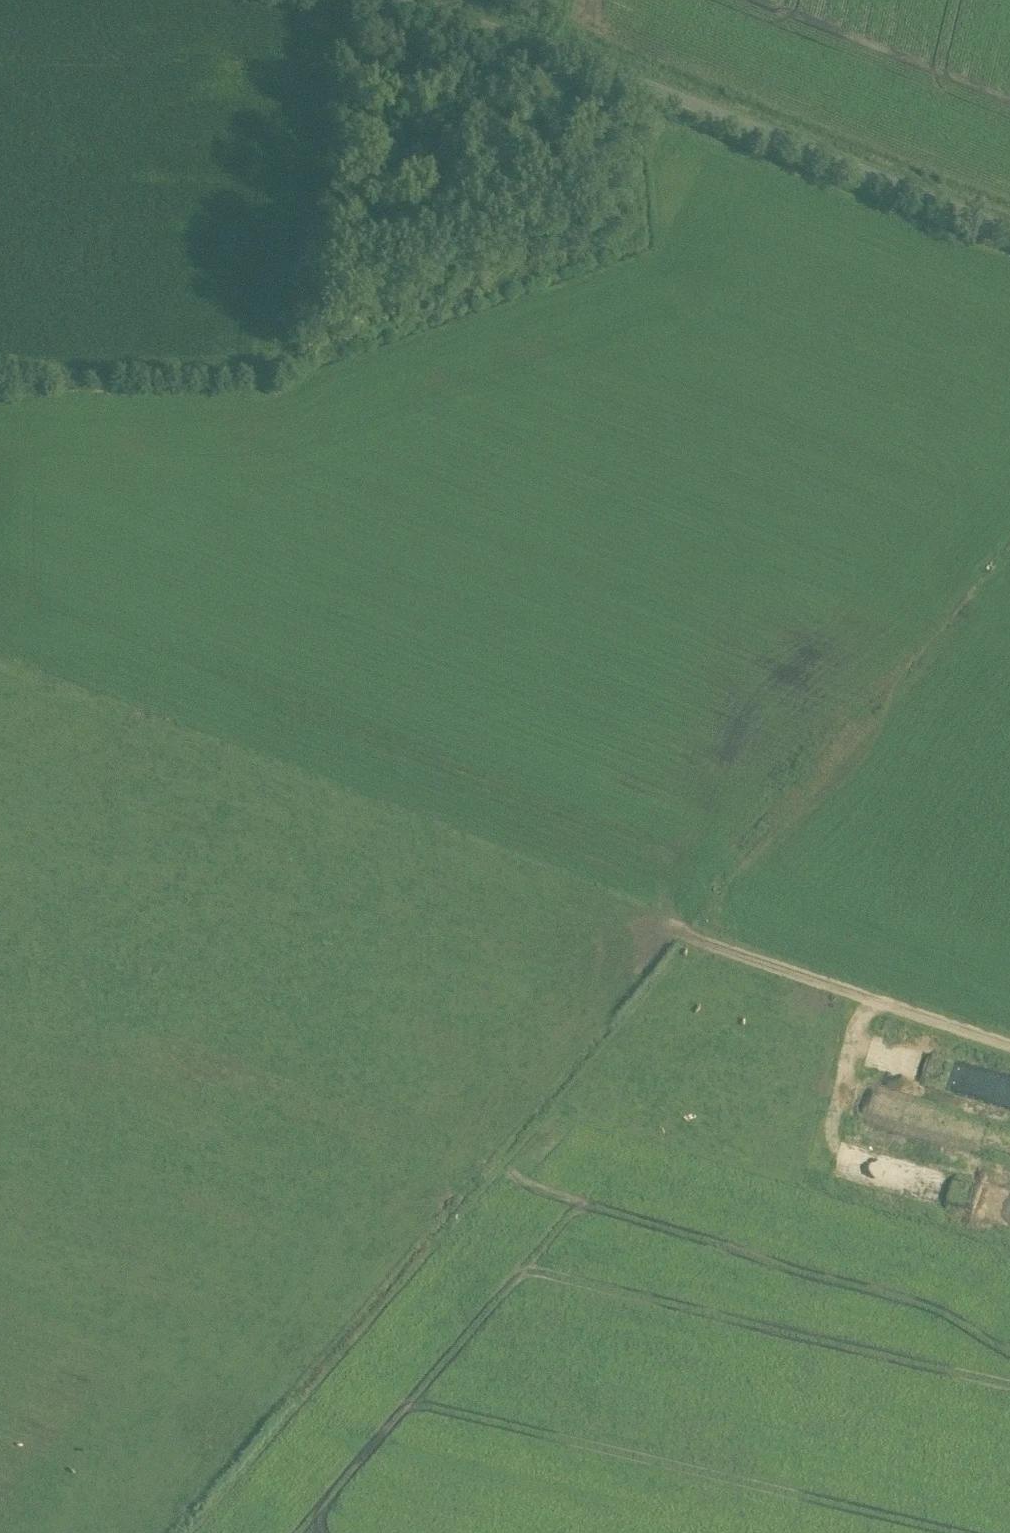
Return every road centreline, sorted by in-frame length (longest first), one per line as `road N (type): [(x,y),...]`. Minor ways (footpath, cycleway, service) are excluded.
road 1 (unclassified): [(1009,229),(543,47),(382,0)]

